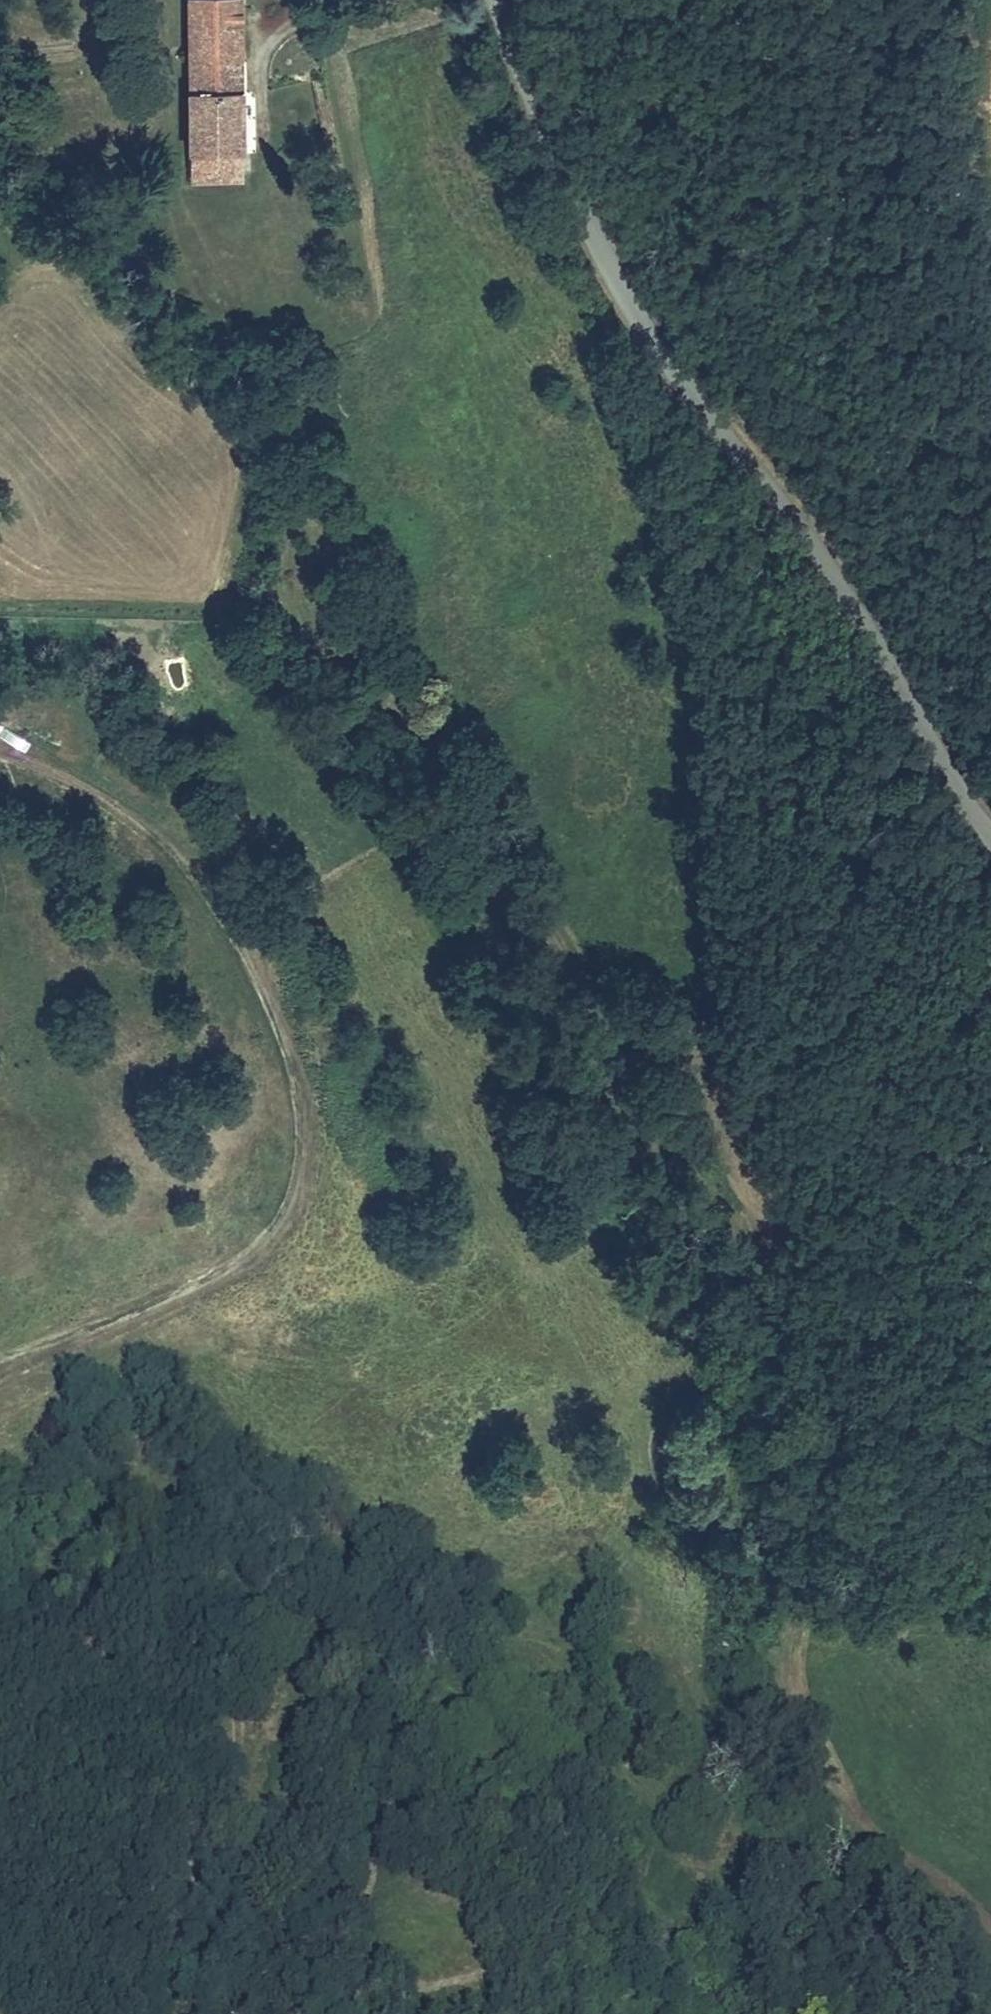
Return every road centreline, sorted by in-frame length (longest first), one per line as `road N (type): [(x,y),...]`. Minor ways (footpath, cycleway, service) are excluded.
road 1 (unclassified): [(496,0),(564,179),(618,284),(861,613),(990,838)]
road 2 (track): [(0,758),(68,790),(181,871),(250,967),(288,1055),(299,1156),(283,1215),(241,1269),(0,1363)]

